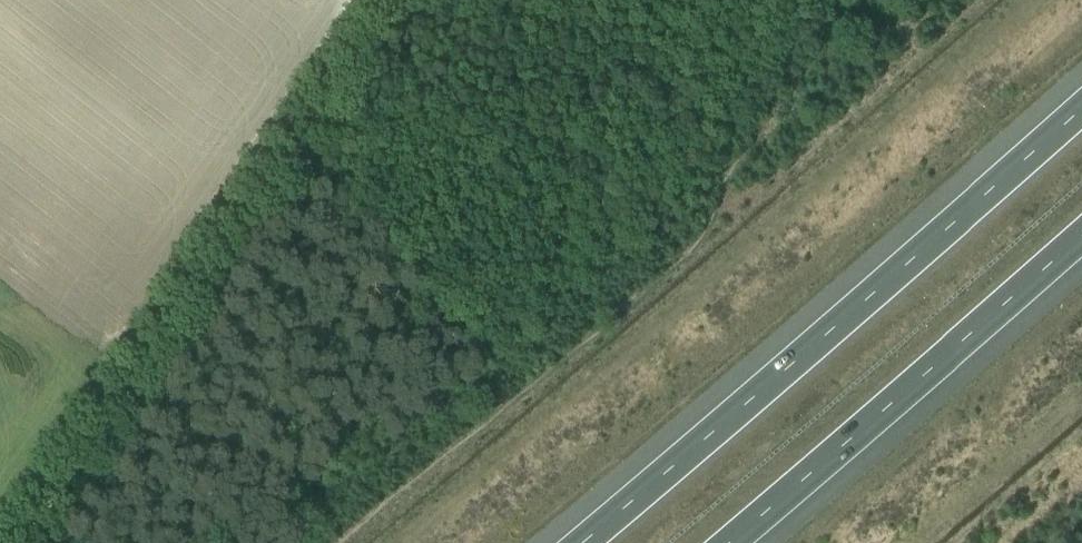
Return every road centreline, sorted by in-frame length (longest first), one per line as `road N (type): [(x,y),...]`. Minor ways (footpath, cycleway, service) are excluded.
road 1 (motorway): [(1081,108),(580,542)]
road 2 (track): [(756,124),(543,108),(504,146),(455,247),(431,266),(354,250),(275,183)]
road 3 (motorway): [(729,542),(1081,236)]
road 4 (track): [(847,0),(797,82),(756,124)]

